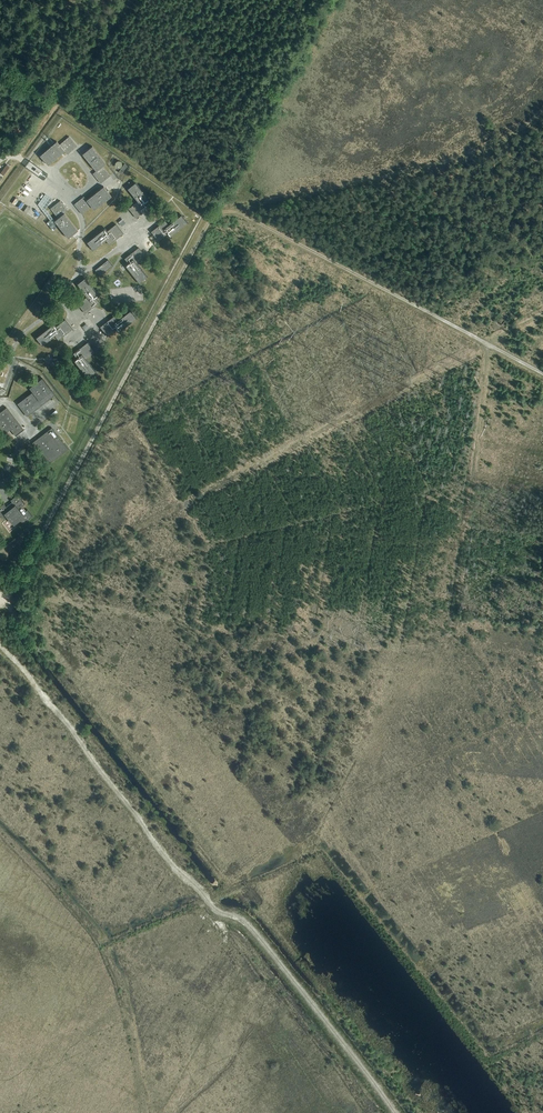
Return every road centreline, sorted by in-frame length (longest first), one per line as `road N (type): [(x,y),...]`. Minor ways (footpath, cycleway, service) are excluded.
road 1 (track): [(542,110),(480,152),(213,217),(13,589),(0,592)]
road 2 (track): [(394,1112),(246,924),(219,915),(156,847),(0,647)]
road 3 (track): [(542,373),(228,212)]
road 4 (track): [(487,344),(181,502)]
road 5 (track): [(487,344),(454,620)]

